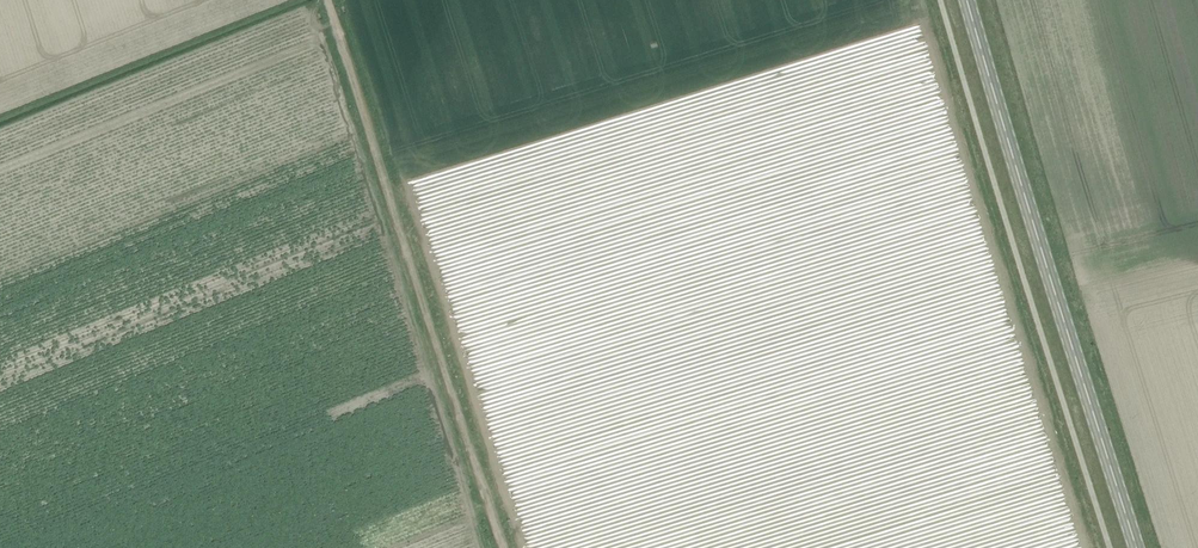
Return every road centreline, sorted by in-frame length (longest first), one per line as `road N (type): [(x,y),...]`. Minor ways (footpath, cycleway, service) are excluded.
road 1 (track): [(504,547),(329,0)]
road 2 (secondary): [(1136,547),(968,0)]

